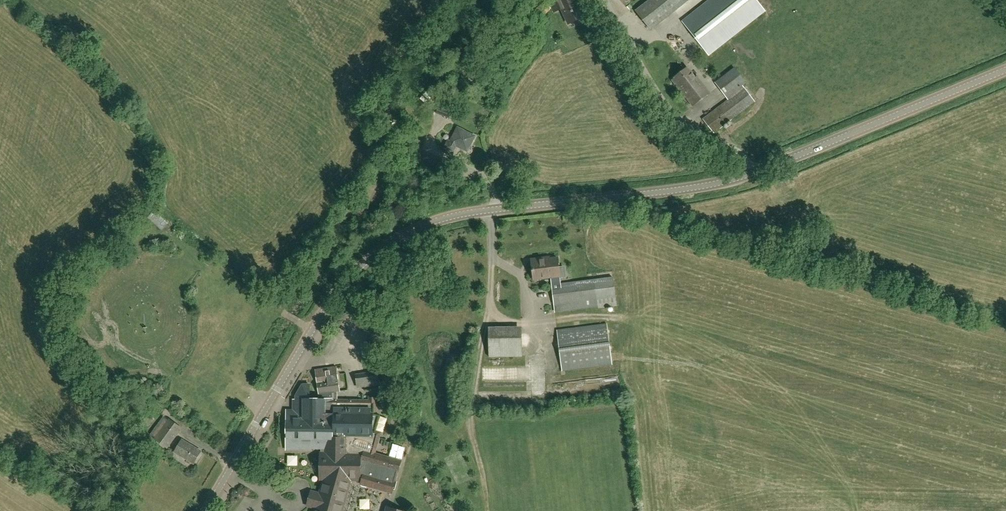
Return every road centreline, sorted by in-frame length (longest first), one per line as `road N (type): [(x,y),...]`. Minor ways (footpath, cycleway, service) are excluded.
road 1 (tertiary): [(205,510),(341,285),(399,236),(454,216),(752,174)]
road 2 (tertiary): [(752,174),(1005,70)]
road 3 (unclassified): [(752,174),(666,113),(601,0)]

